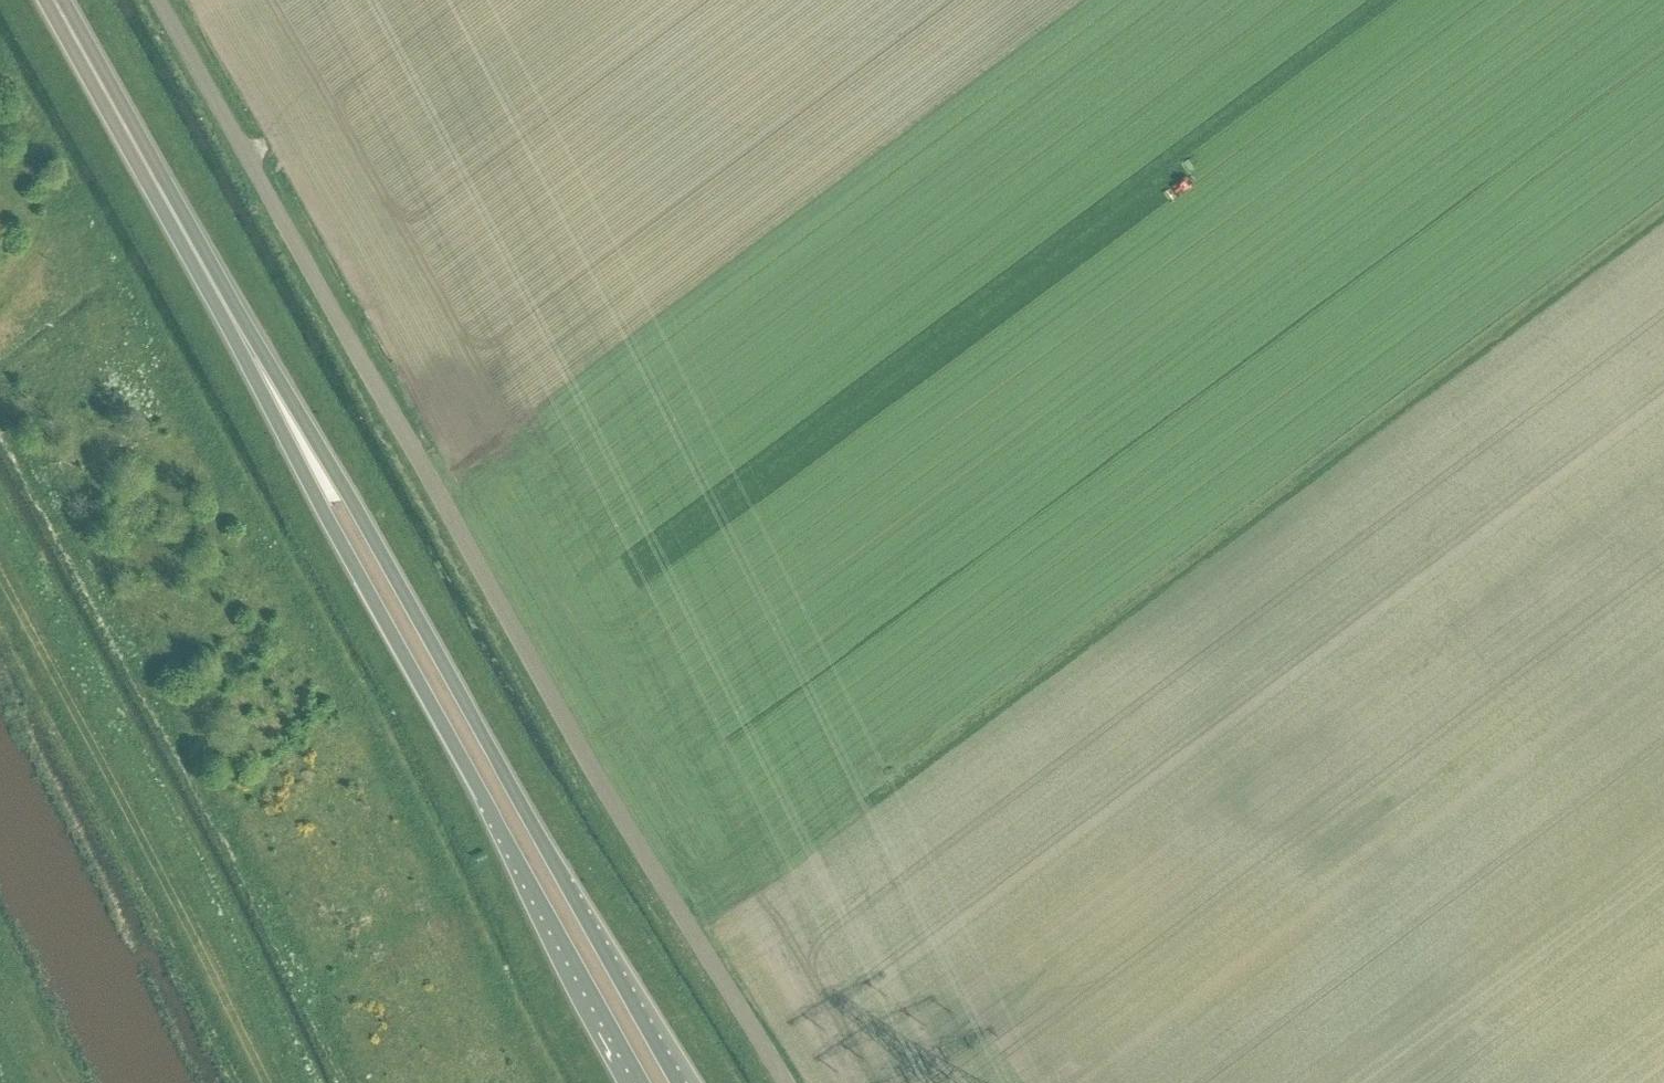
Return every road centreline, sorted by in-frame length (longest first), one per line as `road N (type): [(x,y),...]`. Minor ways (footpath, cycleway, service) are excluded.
road 1 (unclassified): [(784,1082),(159,0)]
road 2 (trunk): [(679,1082),(206,278)]
road 3 (trunk): [(206,278),(325,512),(643,1082)]
road 4 (trunk): [(206,278),(50,0)]

